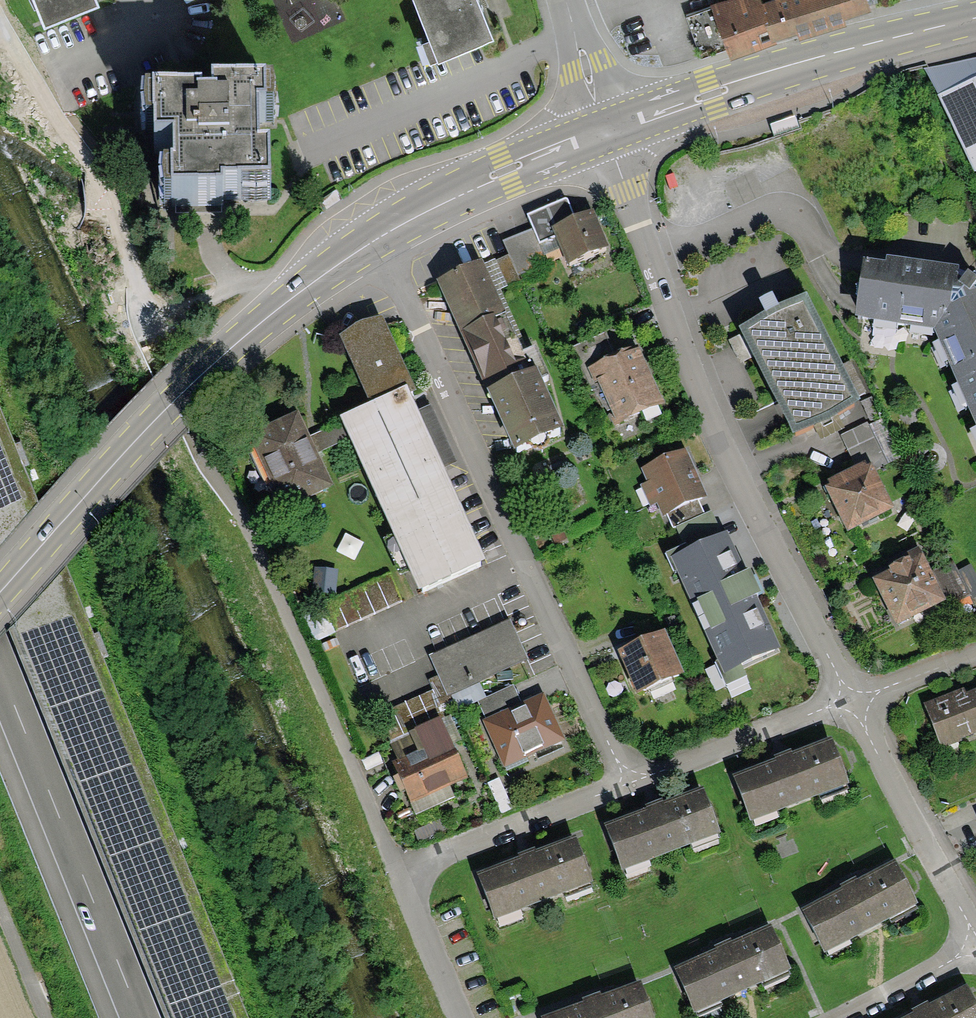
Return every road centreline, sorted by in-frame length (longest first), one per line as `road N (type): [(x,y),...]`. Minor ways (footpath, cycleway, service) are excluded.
road 1 (track): [(408,872),(168,402),(133,311),(117,233),(88,171),(0,21)]
road 2 (residential): [(601,132),(706,412),(853,702)]
road 3 (residential): [(624,786),(381,230)]
road 4 (motorway): [(201,1017),(0,517)]
road 5 (secondary): [(0,586),(219,357),(302,284),(381,230)]
road 6 (secondary): [(601,132),(811,60),(975,18)]
road 7 (residential): [(624,786),(423,859),(408,872),(405,886),(457,1017)]
road 8 (motorway): [(0,678),(138,1017)]
road 9 (residential): [(853,702),(975,944)]
road 10 (residential): [(853,702),(624,786)]
road 11 (secondary): [(381,230),(500,170),(601,132)]
road 12 (residential): [(831,1017),(975,946)]
road 13 (residential): [(601,132),(558,0)]
road 14 (residential): [(975,651),(853,702)]
road 15 (track): [(45,1017),(0,906)]

